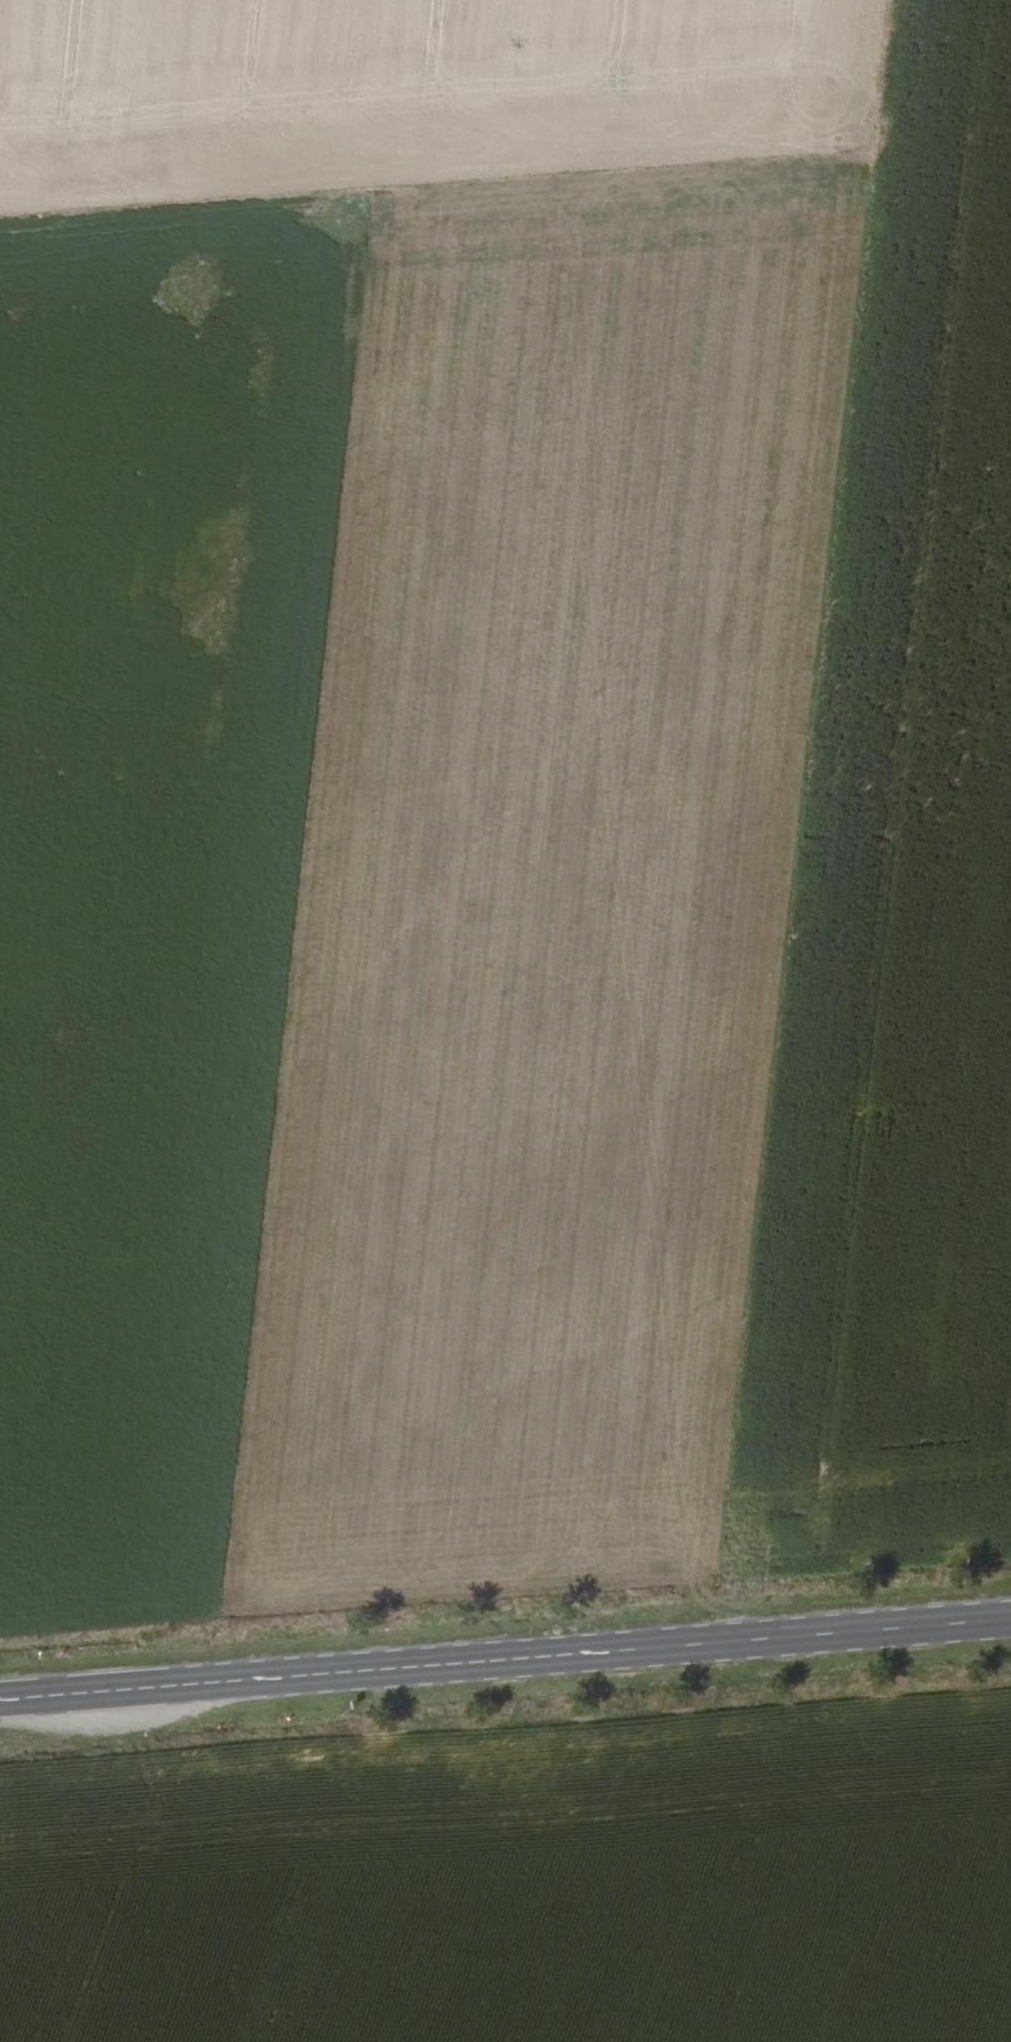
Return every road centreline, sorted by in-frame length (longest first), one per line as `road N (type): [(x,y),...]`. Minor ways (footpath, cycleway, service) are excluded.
road 1 (primary): [(0,1696),(1010,1615)]

